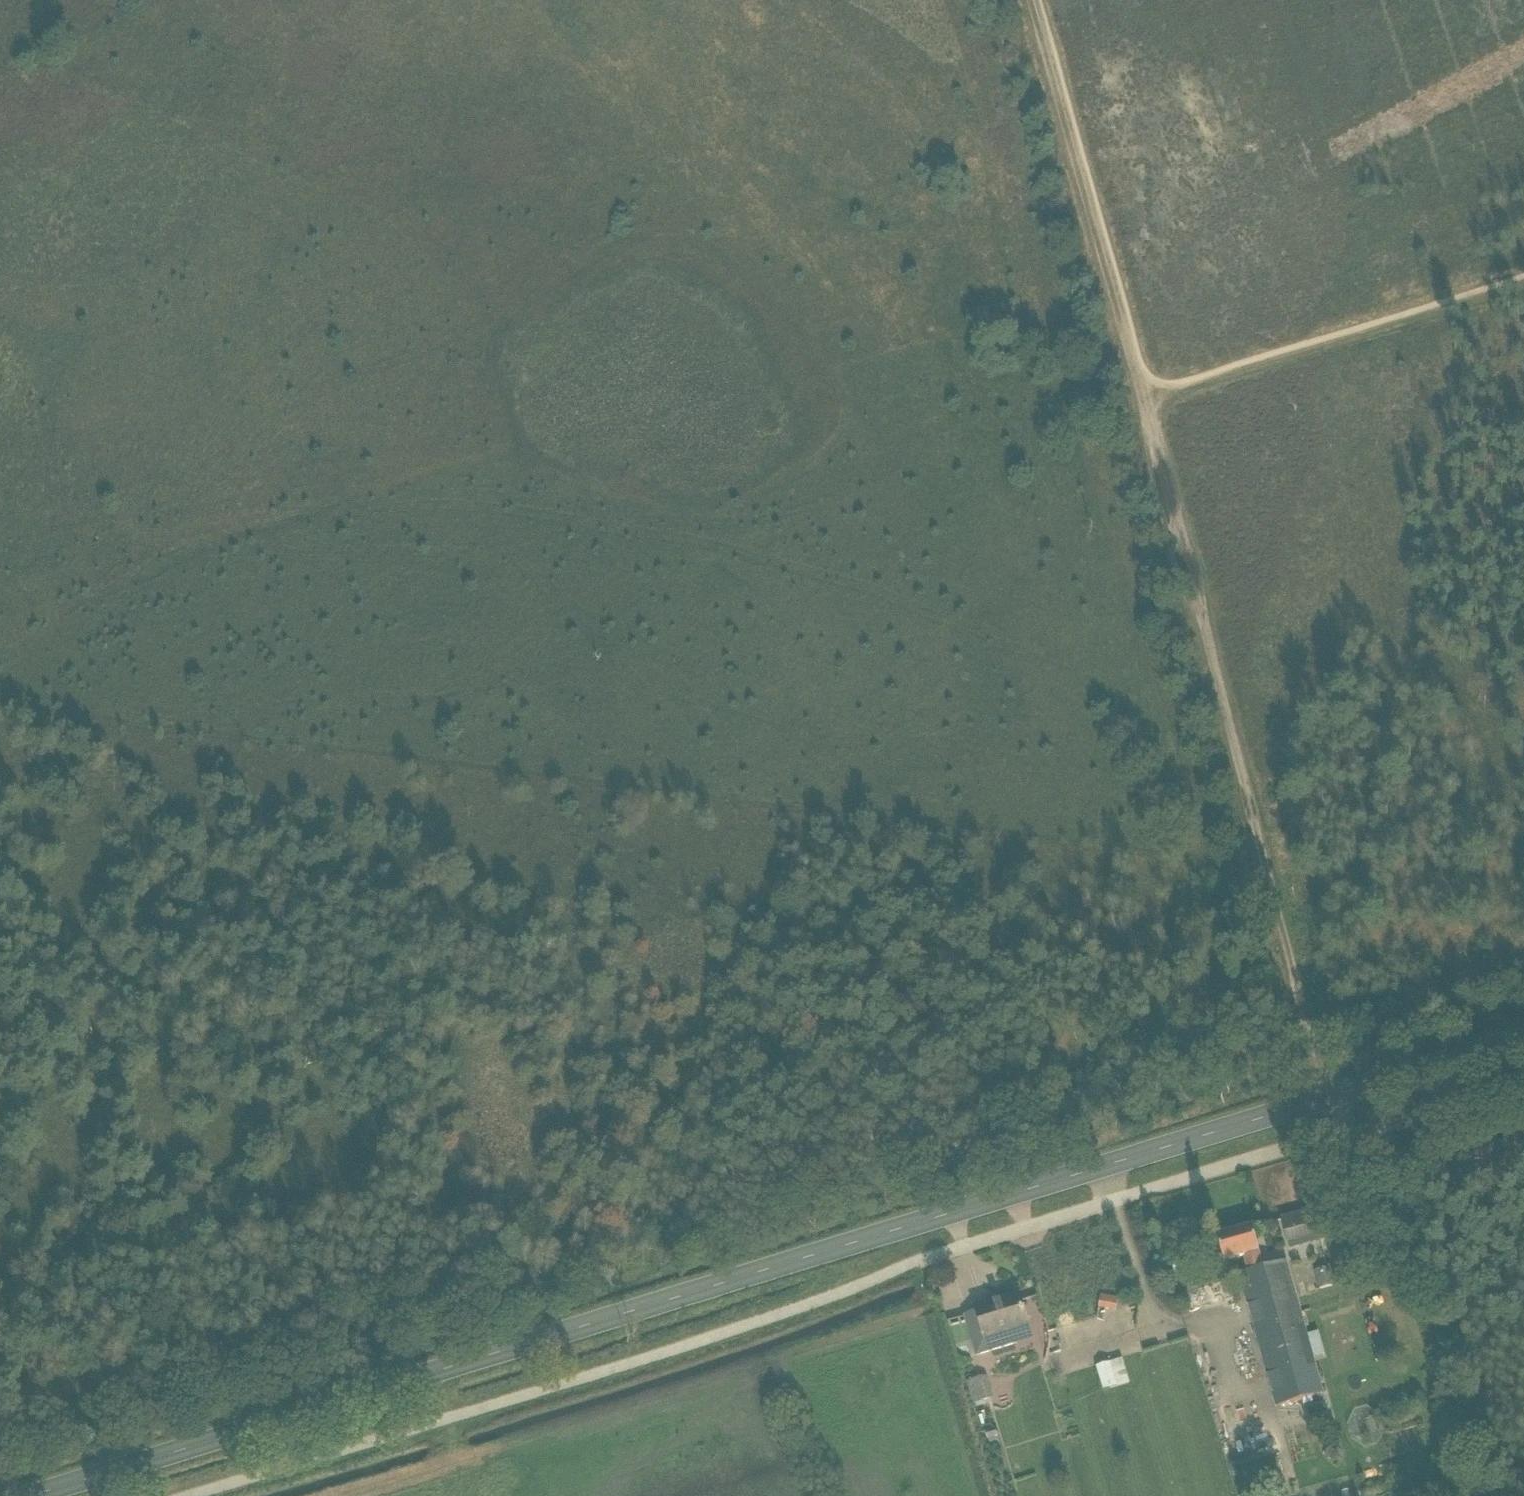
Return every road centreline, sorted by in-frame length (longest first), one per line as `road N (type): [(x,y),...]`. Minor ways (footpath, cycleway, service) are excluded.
road 1 (secondary): [(76,1495),(705,1287),(1299,1107)]
road 2 (track): [(1327,1099),(1142,395)]
road 3 (track): [(1030,0),(1142,395)]
road 4 (secondary): [(1523,1038),(1299,1107)]

